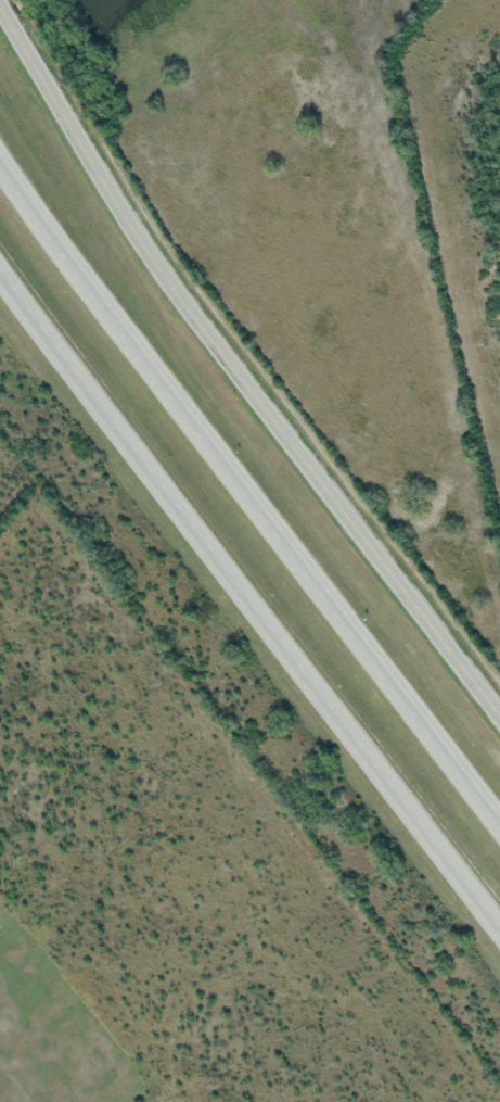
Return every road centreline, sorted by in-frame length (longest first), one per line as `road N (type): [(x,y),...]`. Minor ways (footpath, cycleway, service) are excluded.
road 1 (tertiary): [(499,718),(131,232),(0,11)]
road 2 (motorway): [(499,819),(0,152)]
road 3 (motorway): [(0,276),(499,932)]

